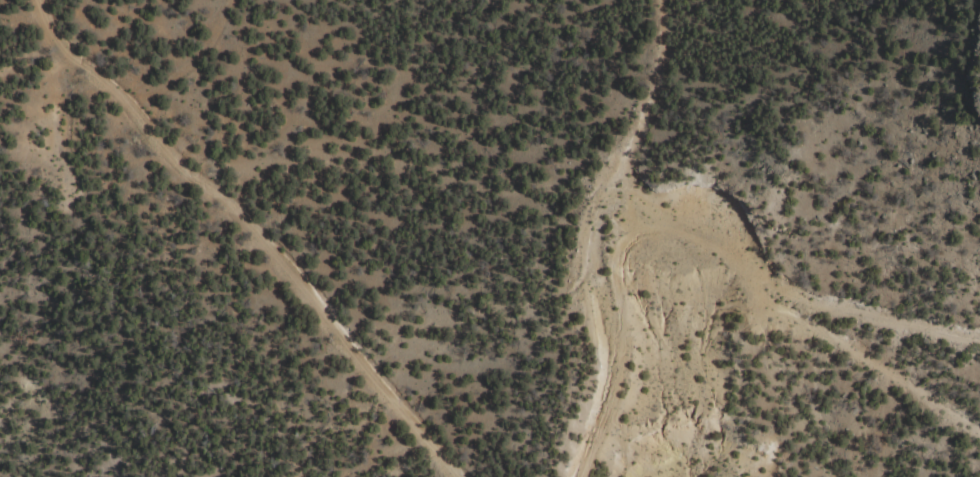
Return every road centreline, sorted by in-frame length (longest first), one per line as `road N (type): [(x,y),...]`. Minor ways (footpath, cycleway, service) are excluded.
road 1 (residential): [(670,0),(641,251),(579,408),(485,455),(360,355),(156,146),(109,41),(115,20),(107,0)]

